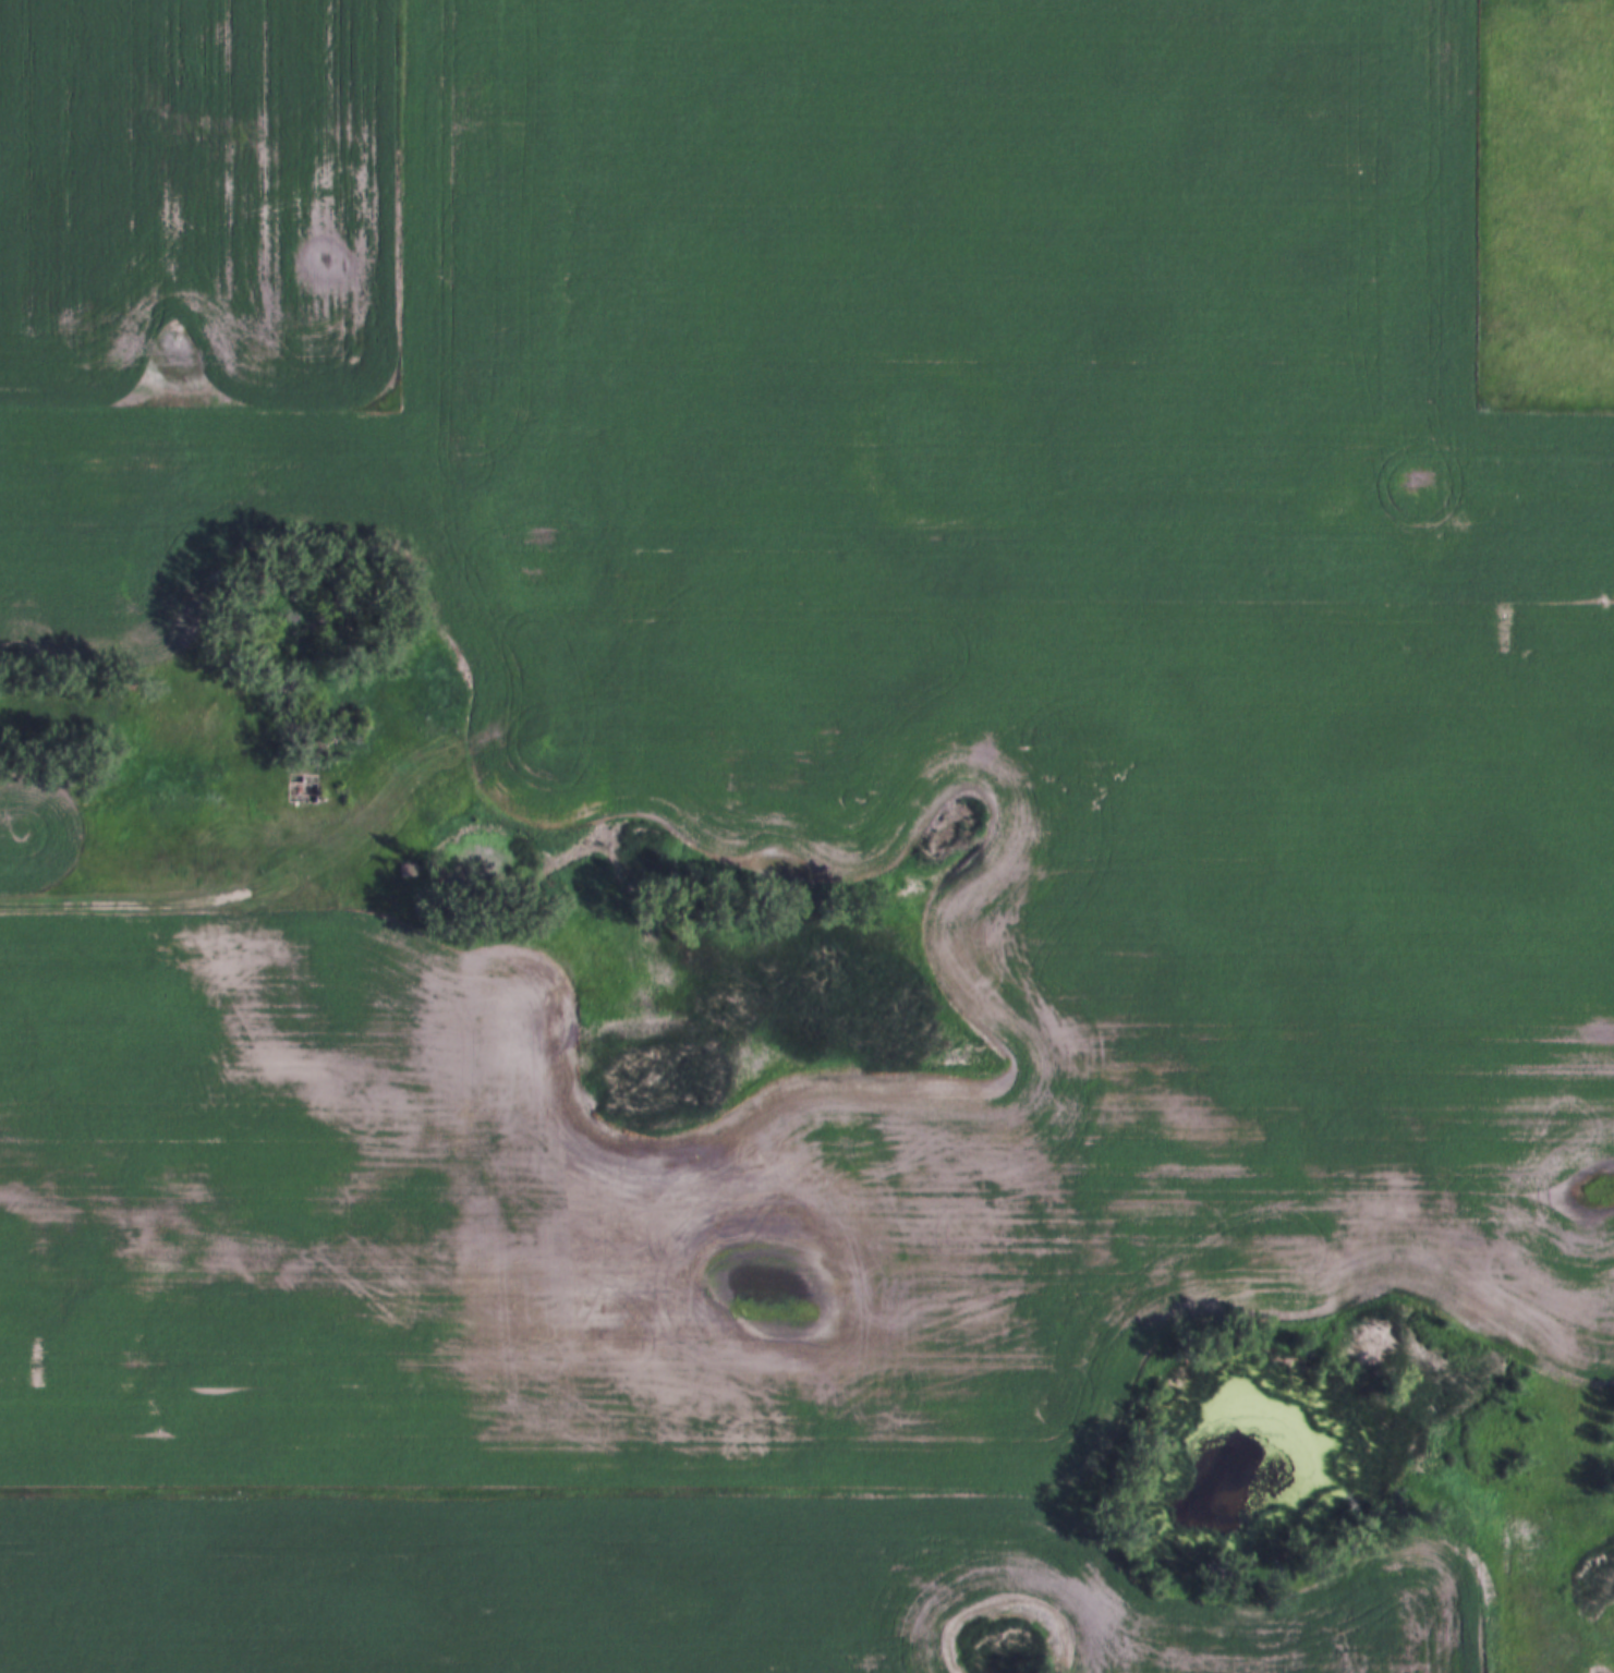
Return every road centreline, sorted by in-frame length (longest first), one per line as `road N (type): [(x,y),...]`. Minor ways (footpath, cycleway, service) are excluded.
road 1 (track): [(0,903),(211,904),(251,884),(318,816)]

